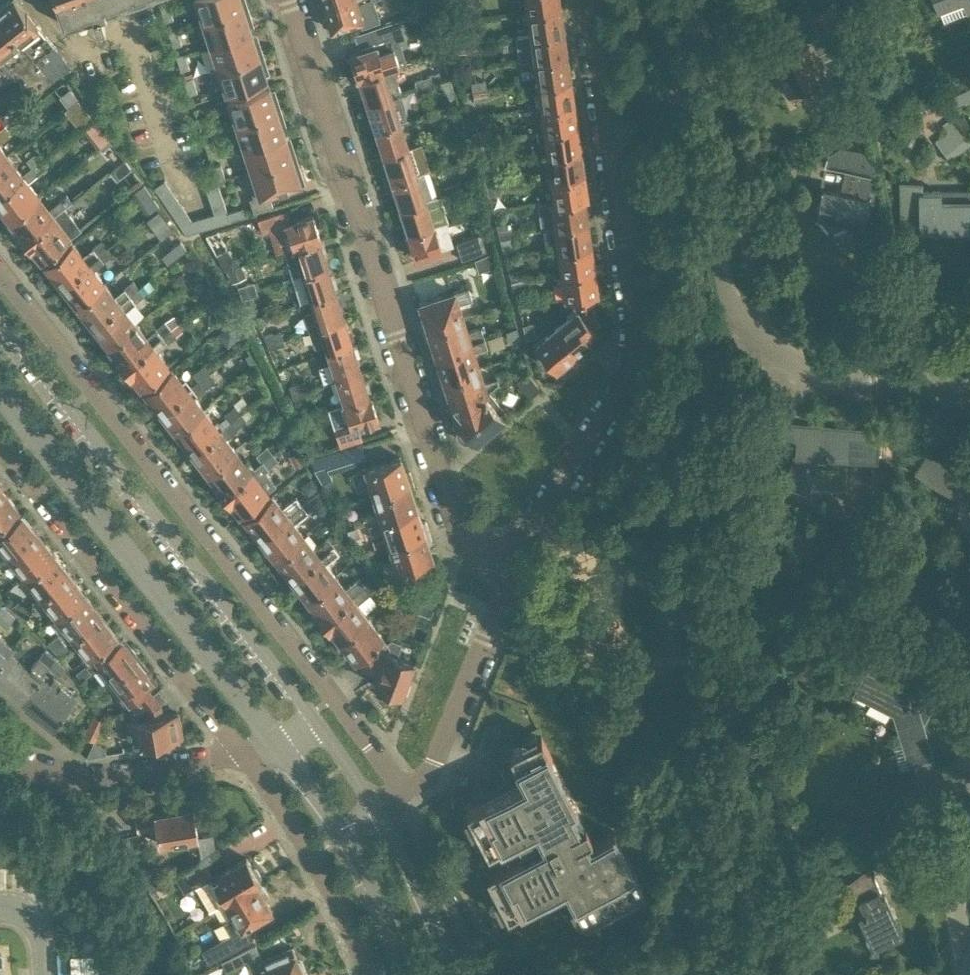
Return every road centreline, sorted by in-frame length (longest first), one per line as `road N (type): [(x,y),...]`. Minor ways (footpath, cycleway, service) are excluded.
road 1 (residential): [(401,795),(335,698),(0,274)]
road 2 (residential): [(513,566),(465,540),(453,520),(288,0)]
road 3 (residential): [(513,566),(633,360),(635,322),(588,0)]
road 4 (tertiary): [(310,715),(0,319)]
road 5 (tertiary): [(0,392),(278,745)]
road 6 (residential): [(0,443),(242,754)]
road 7 (residential): [(759,339),(729,299),(652,0)]
road 8 (residential): [(759,339),(701,0)]
road 9 (residential): [(401,795),(433,766),(513,566)]
road 10 (residential): [(242,754),(312,857),(370,974)]
road 11 (residential): [(242,754),(88,778),(0,757)]
road 12 (residential): [(969,971),(956,860),(969,788)]
road 13 (residential): [(926,388),(822,378),(783,362),(759,339)]
road 14 (tertiary): [(450,974),(377,813)]
road 15 (tertiary): [(342,838),(411,974)]

